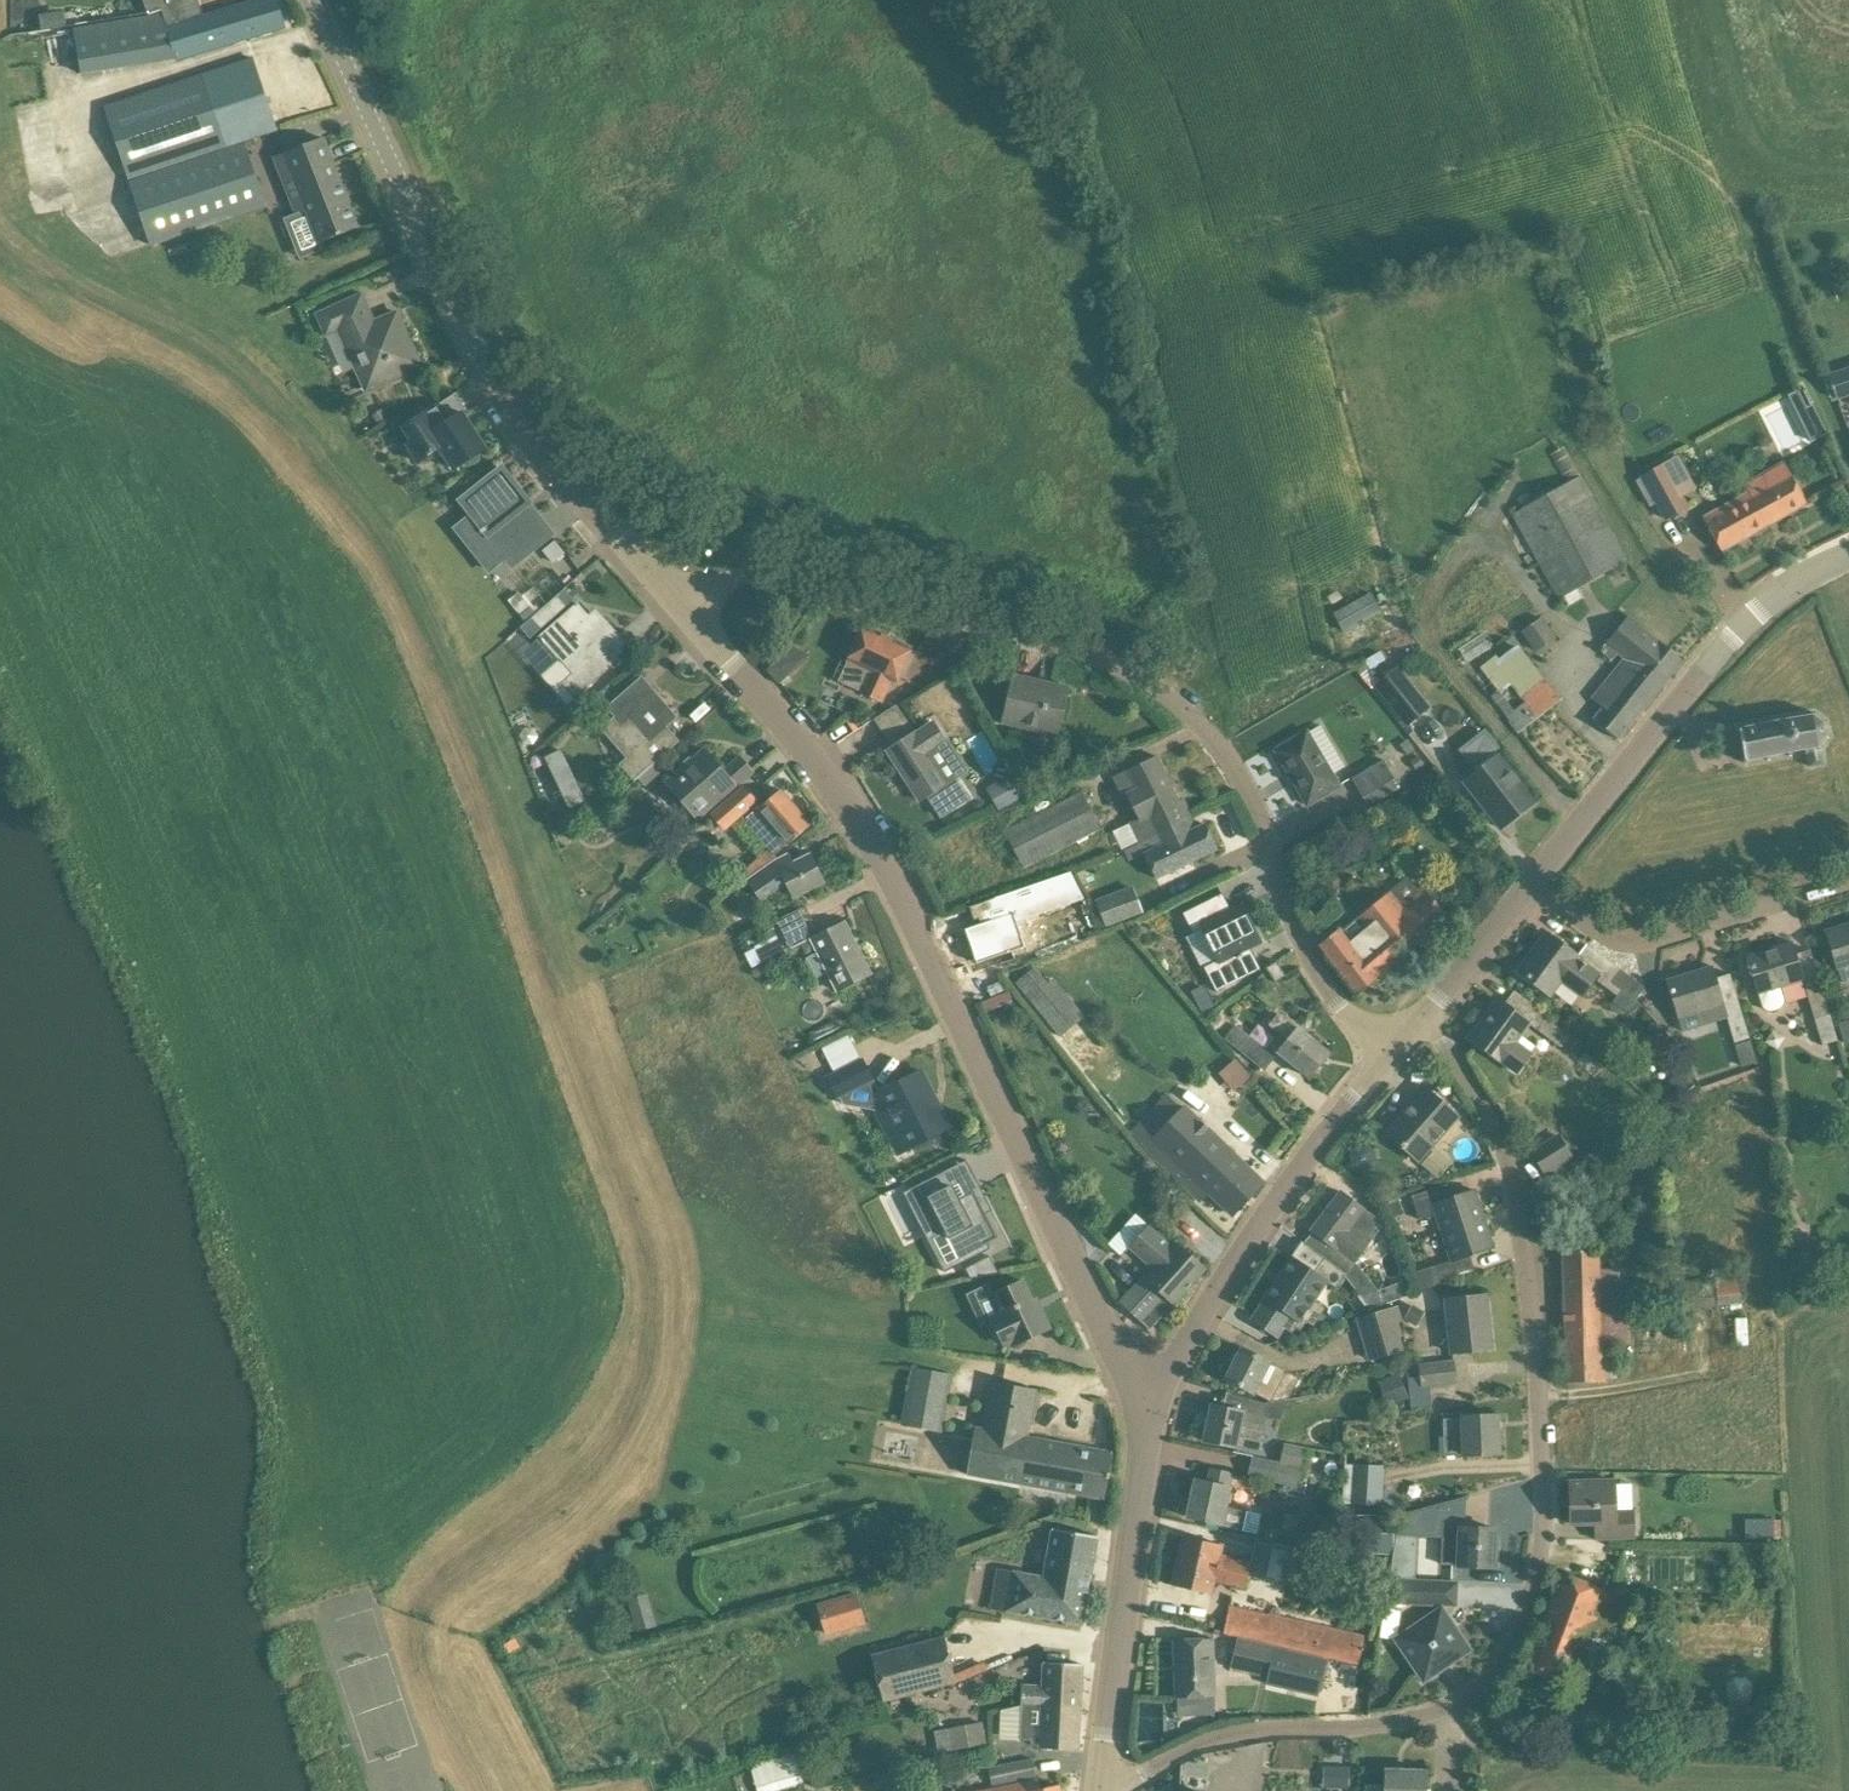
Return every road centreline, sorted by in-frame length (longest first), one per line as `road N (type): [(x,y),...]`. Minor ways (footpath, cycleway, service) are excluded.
road 1 (track): [(0,226),(29,255),(201,338),(283,402),(408,555),(443,623),(665,1244),(671,1313),(659,1405),(632,1456),(559,1528),(476,1587),(442,1632),(447,1669),(506,1790)]
road 2 (residential): [(1105,1788),(1253,1733),(1440,1712),(1465,1704),(1489,1667),(1519,1574),(1524,1434),(1512,1181),(1482,1095),(1419,1002)]
road 3 (tertiary): [(1153,1397),(1112,1350),(969,1019),(887,858),(670,579)]
road 4 (residential): [(1386,1036),(1359,1026),(1311,967),(1246,784),(1158,688),(1063,643),(796,574),(670,579)]
road 5 (tertiary): [(670,579),(615,528),(492,376),(317,0)]
road 6 (tertiary): [(1539,868),(1702,670),(1782,591),(1848,551)]
road 7 (tertiary): [(1153,1397),(1177,1346),(1386,1036)]
road 8 (tertiary): [(1105,1788),(1153,1397)]
road 9 (residential): [(1848,886),(1667,931),(1600,927),(1566,905),(1539,868)]
road 10 (track): [(1848,166),(1787,164),(1757,143),(1714,0)]
road 11 (tertiary): [(1419,1002),(1539,868)]

